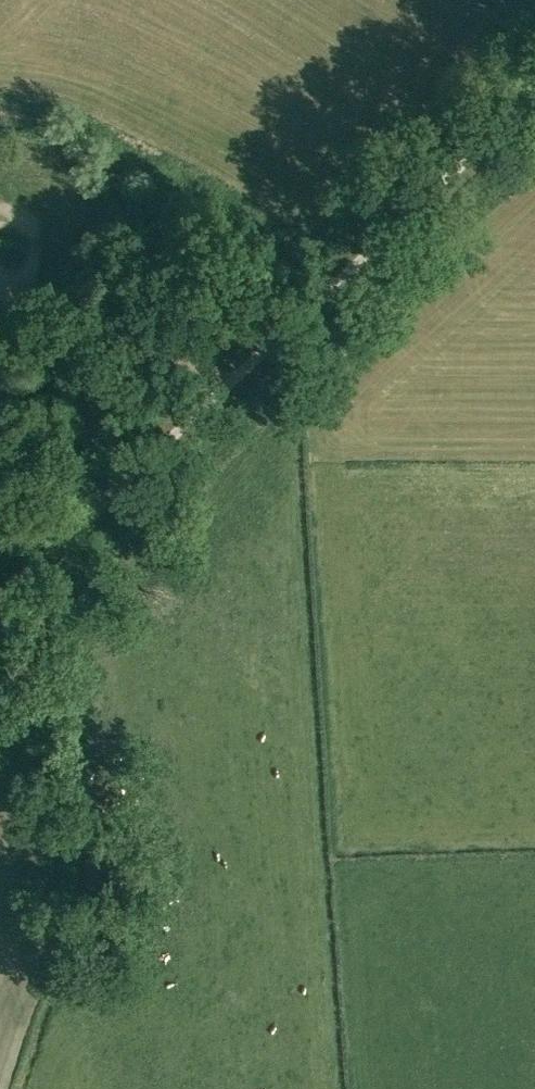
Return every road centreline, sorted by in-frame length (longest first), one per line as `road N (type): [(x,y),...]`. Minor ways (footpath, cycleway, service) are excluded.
road 1 (residential): [(0,588),(534,88)]

